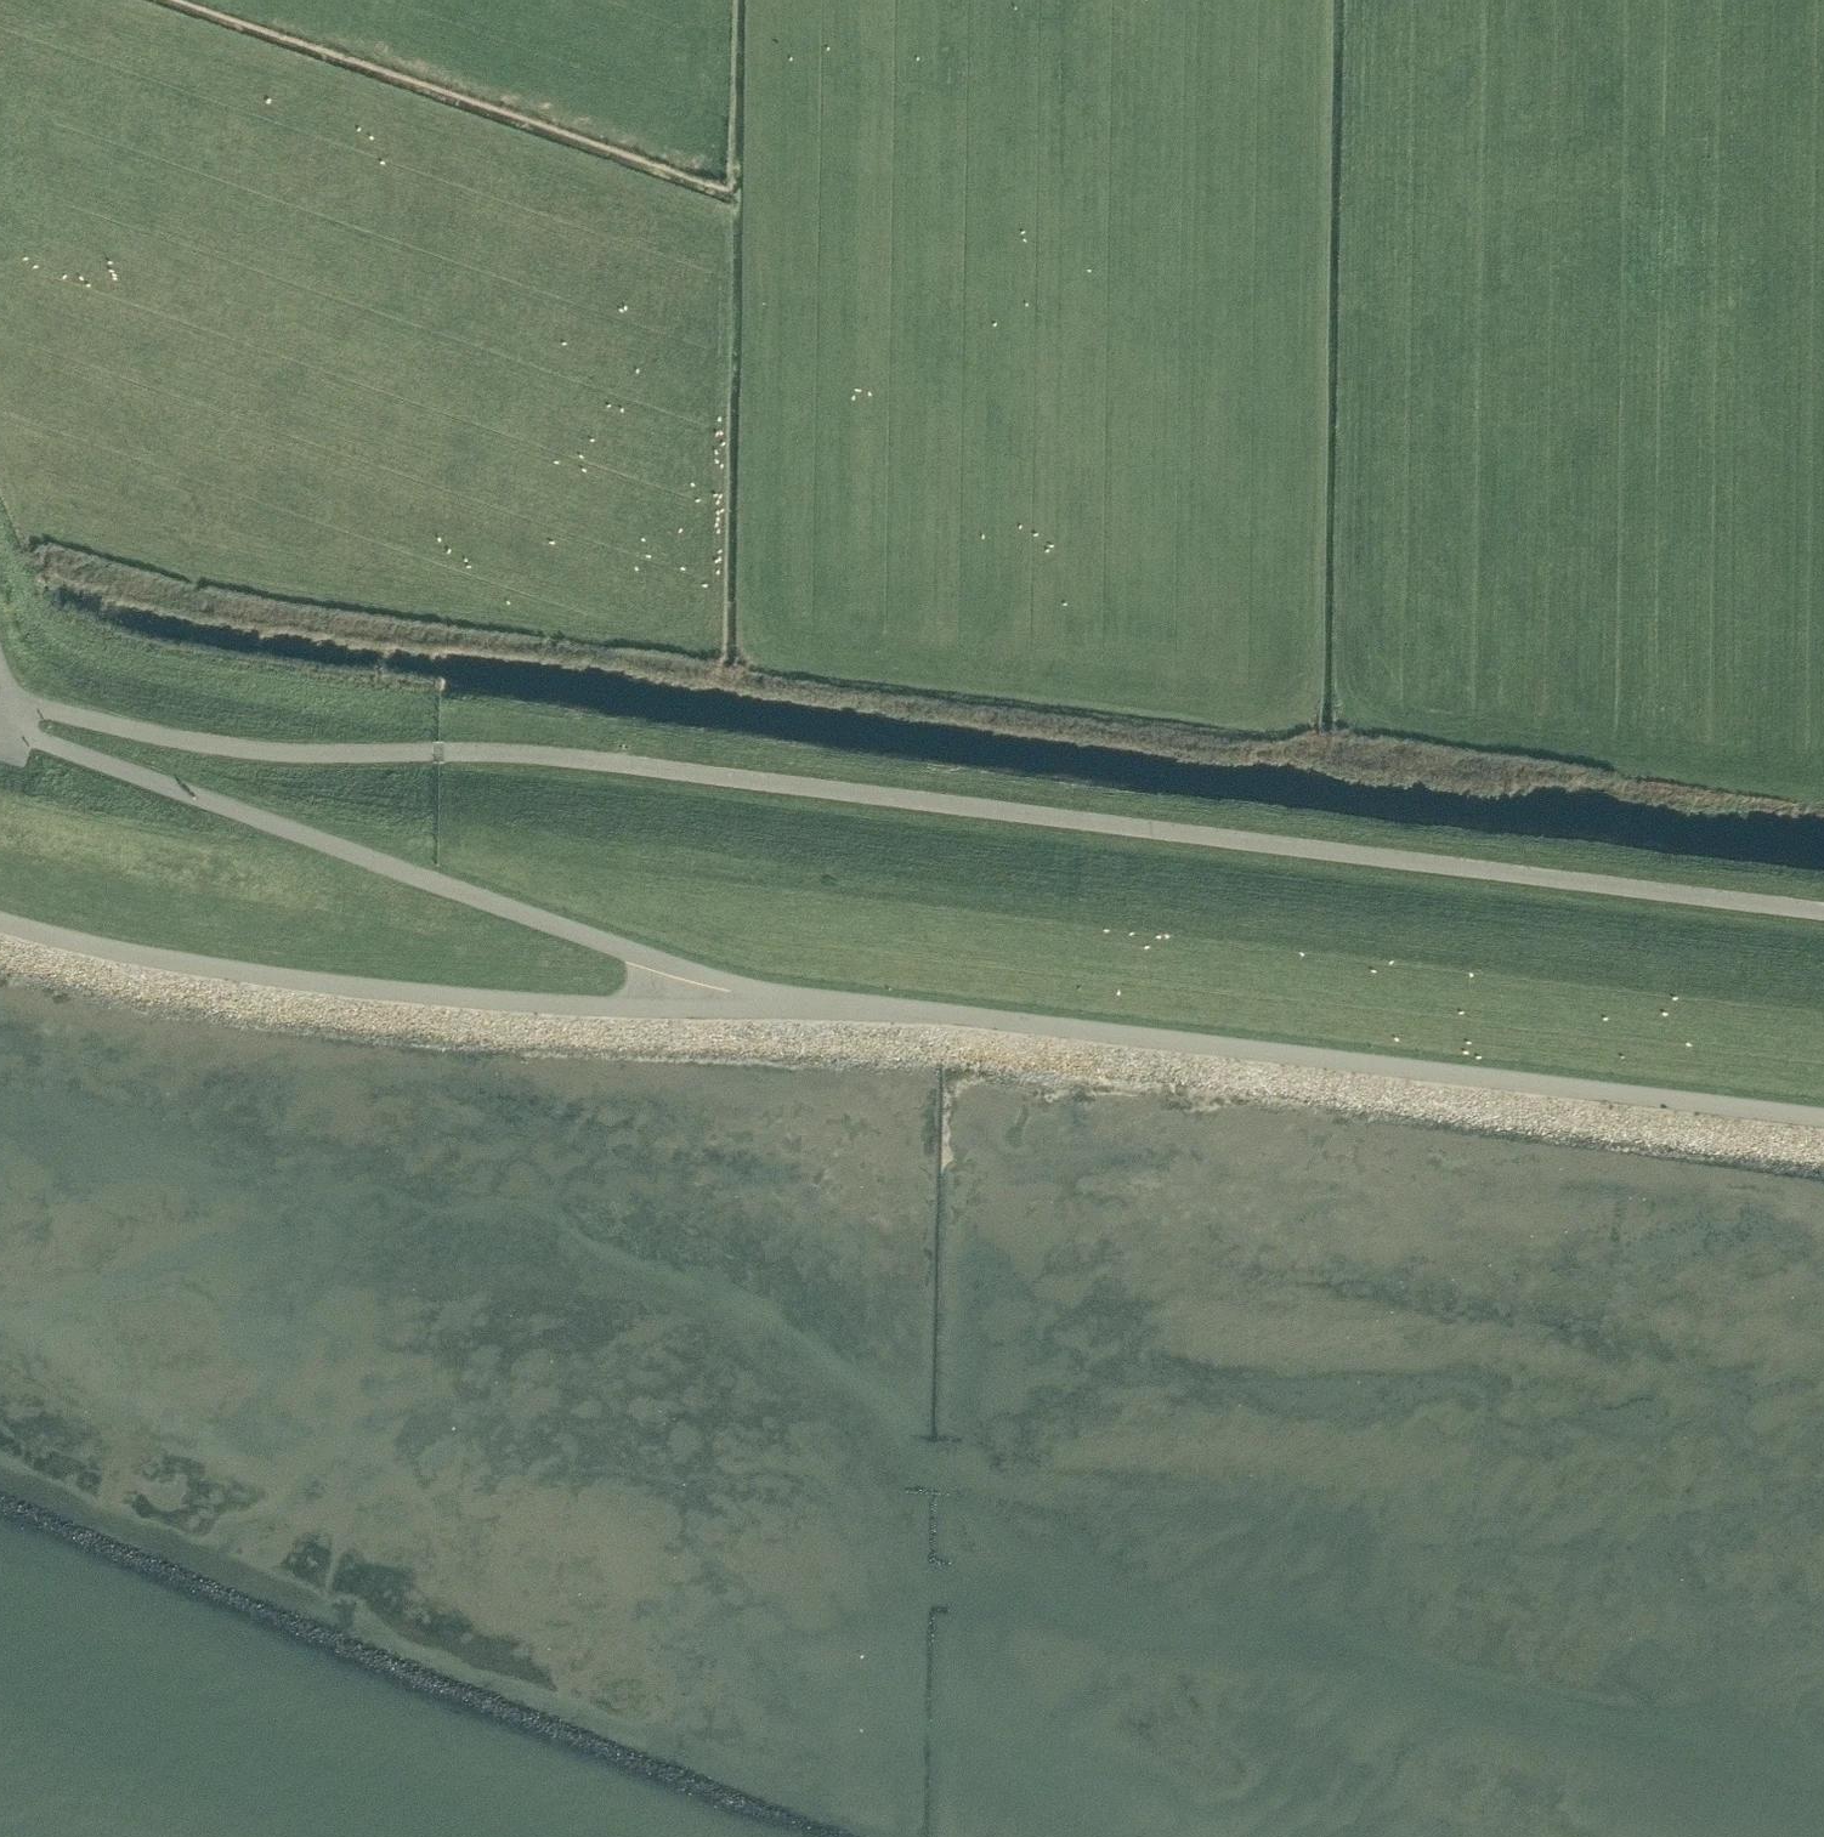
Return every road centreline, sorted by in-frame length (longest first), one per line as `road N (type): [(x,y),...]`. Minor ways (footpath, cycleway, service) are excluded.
road 1 (unclassified): [(1823,918),(634,771),(239,755),(0,710)]
road 2 (unclassified): [(831,1024),(1048,1037),(1823,1131)]
road 3 (unclassified): [(0,714),(24,736),(831,1024)]
road 4 (unclassified): [(0,937),(339,999),(642,1022),(831,1024)]

